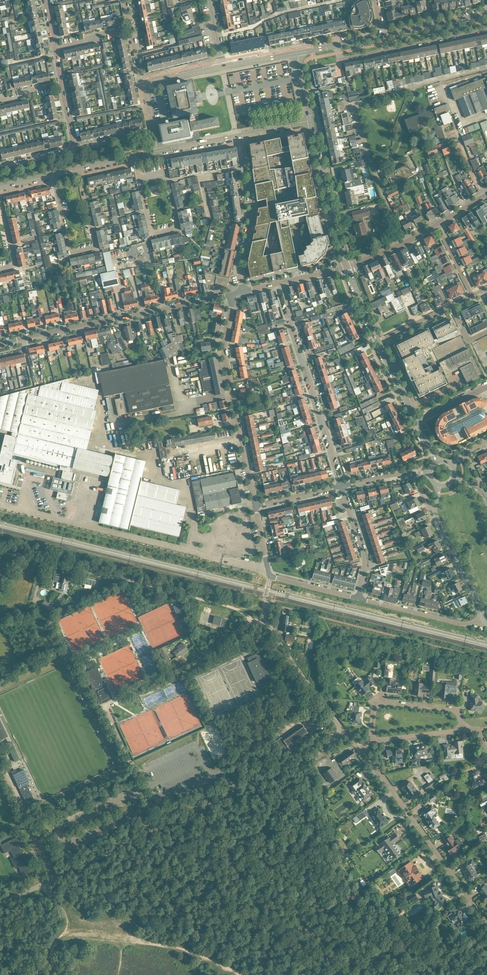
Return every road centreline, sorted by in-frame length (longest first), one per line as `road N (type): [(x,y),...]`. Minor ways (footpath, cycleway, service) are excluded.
road 1 (unclassified): [(0,904),(335,739),(338,724),(266,622)]
road 2 (unclassified): [(486,69),(355,109),(407,242)]
road 3 (residential): [(0,345),(234,293)]
road 4 (residential): [(486,925),(363,754),(372,741)]
road 5 (residential): [(255,505),(225,357),(234,293)]
road 6 (residential): [(341,486),(282,283)]
road 7 (residential): [(51,175),(69,248),(92,249),(80,169)]
road 8 (residential): [(359,599),(270,576),(255,505)]
road 9 (residential): [(338,45),(343,59),(486,29)]
road 10 (residential): [(238,136),(251,207),(238,269),(243,291)]
road 11 (tertiary): [(347,267),(310,121)]
road 12 (tertiary): [(438,486),(437,518),(486,618)]
road 13 (residential): [(463,730),(456,711),(384,703),(374,709),(372,741)]
road 14 (residential): [(139,178),(157,233),(177,225),(164,173)]
road 15 (residential): [(486,618),(461,624),(359,599)]

